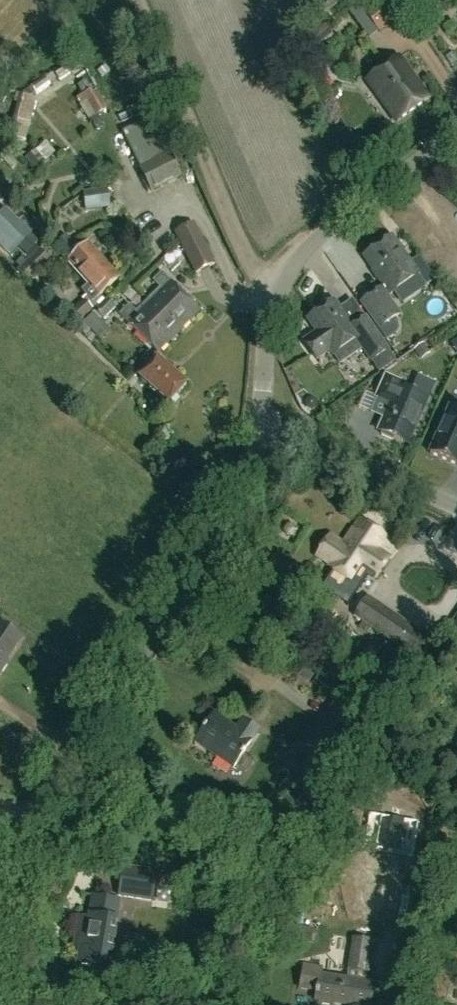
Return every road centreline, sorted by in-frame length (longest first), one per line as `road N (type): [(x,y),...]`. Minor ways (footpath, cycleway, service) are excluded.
road 1 (residential): [(0,859),(220,526),(261,424)]
road 2 (residential): [(261,424),(270,315),(298,257),(456,136)]
road 3 (residential): [(456,507),(261,424)]

